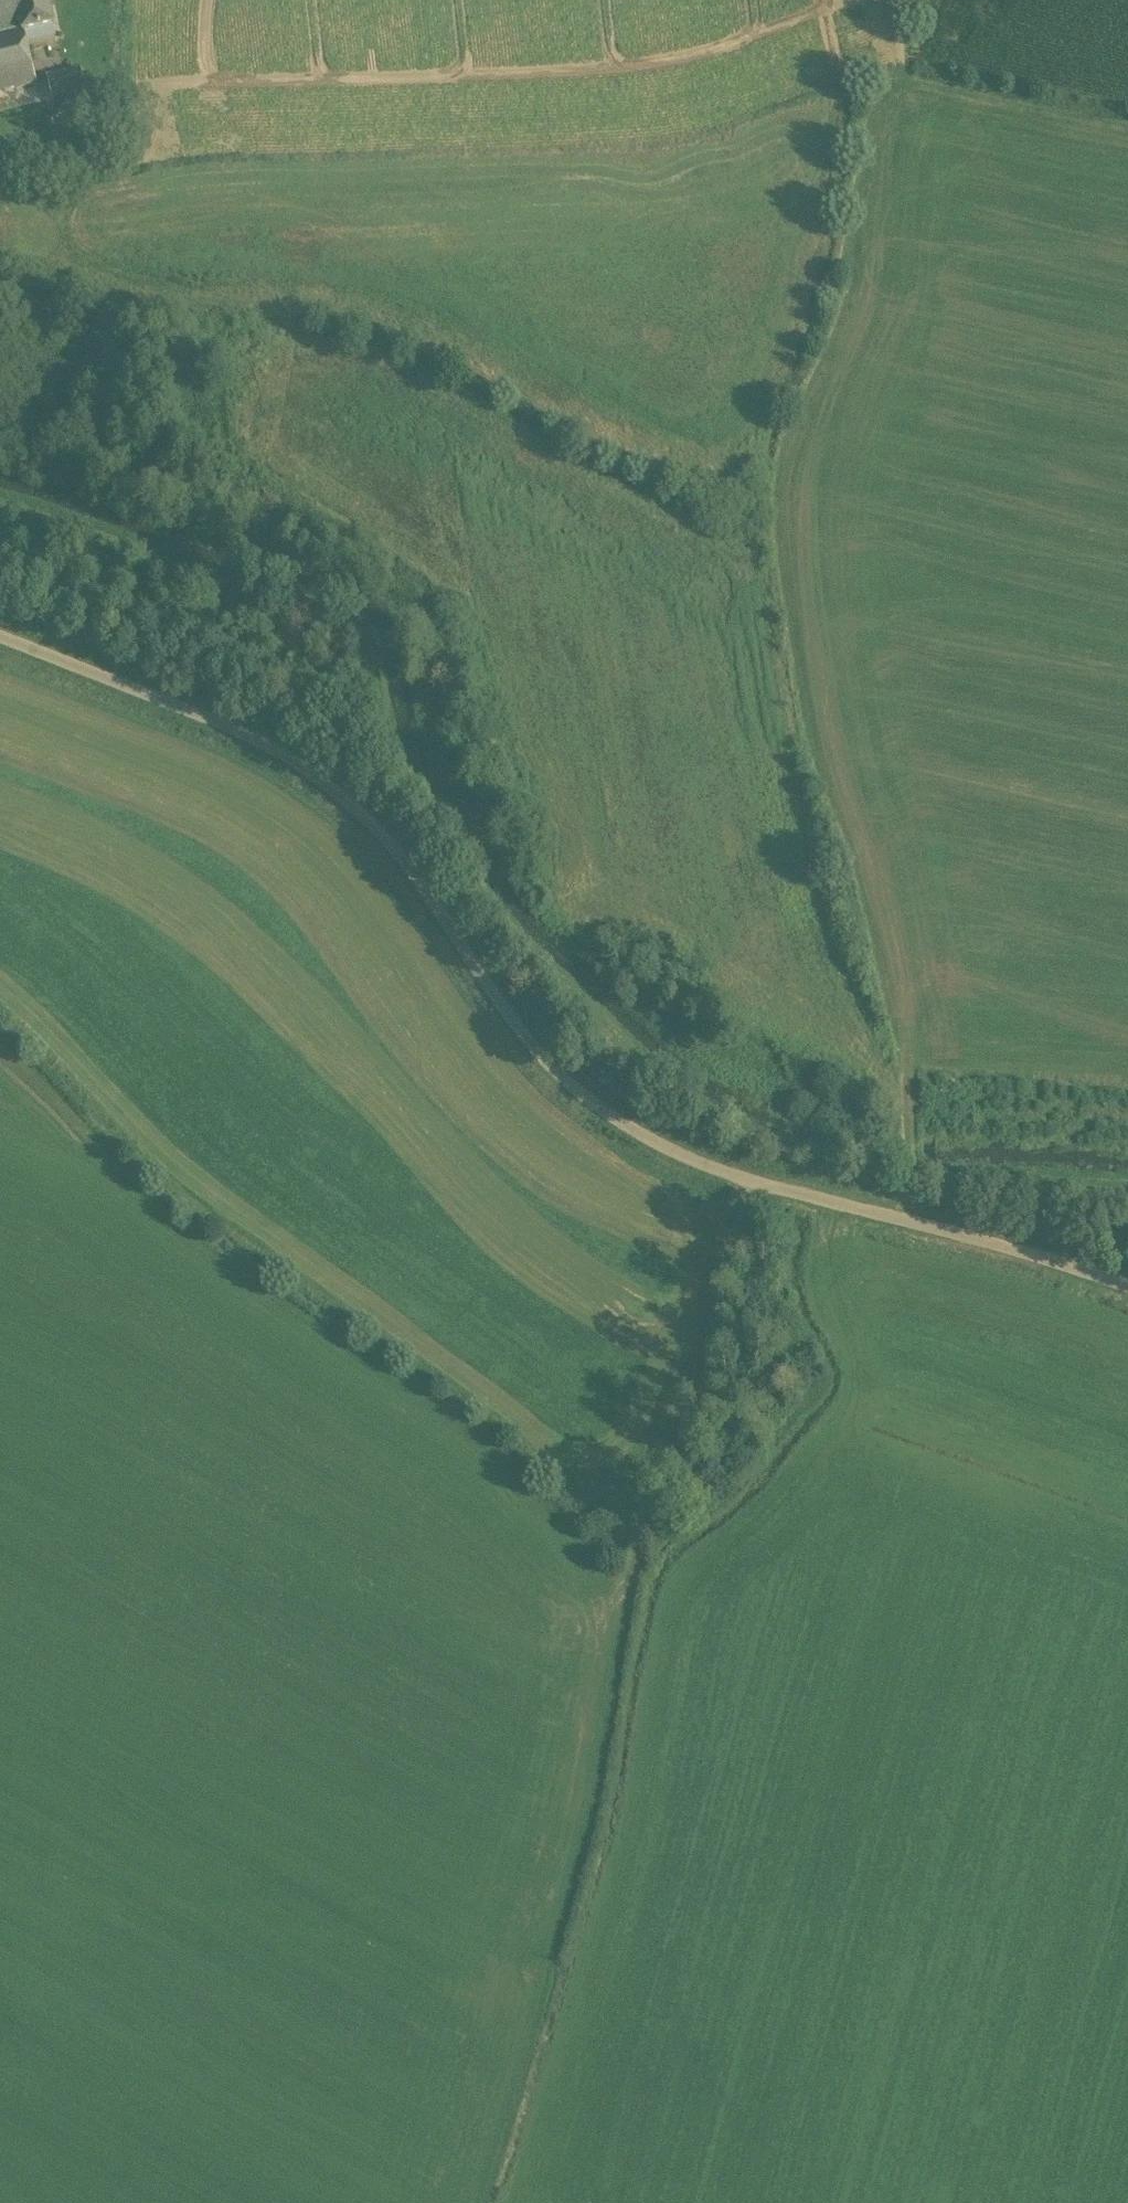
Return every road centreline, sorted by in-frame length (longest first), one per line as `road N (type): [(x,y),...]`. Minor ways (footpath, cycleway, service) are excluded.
road 1 (unclassified): [(1127,1298),(1050,1268),(727,1183),(642,1140),(568,1087),(510,1023),(381,838),(0,644)]

